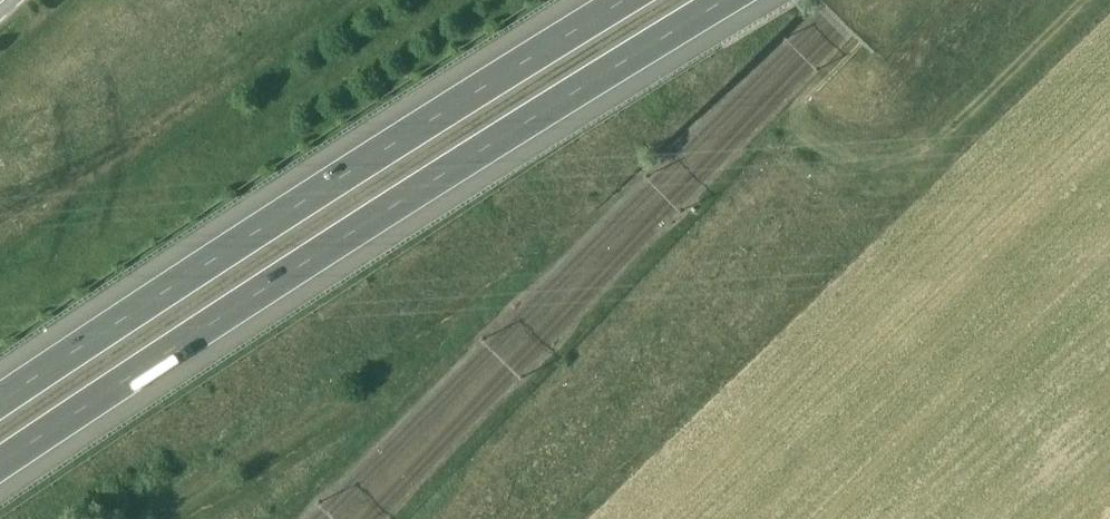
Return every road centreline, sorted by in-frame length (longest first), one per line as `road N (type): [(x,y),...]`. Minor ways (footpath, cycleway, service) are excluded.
road 1 (motorway): [(0,467),(387,211),(732,0)]
road 2 (motorway): [(632,0),(0,403)]
road 3 (track): [(1088,0),(914,162),(860,164),(810,141)]

